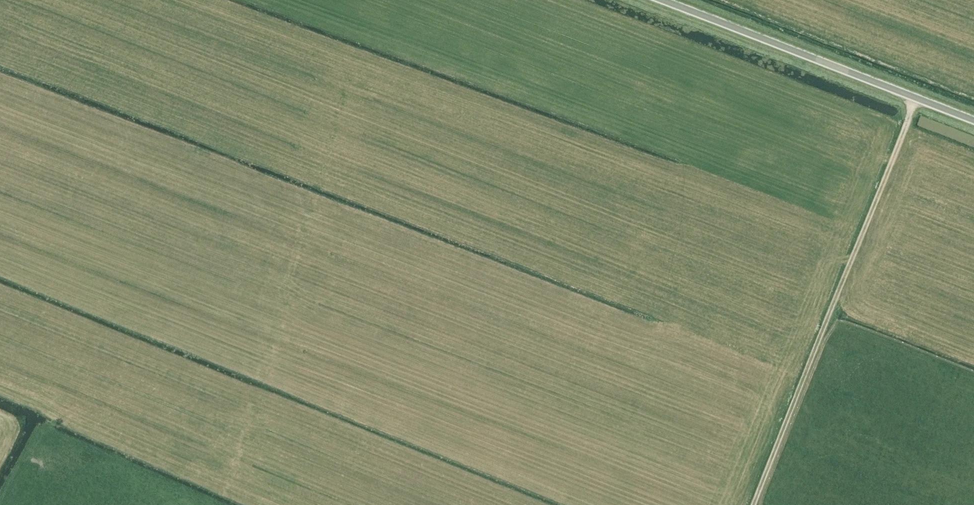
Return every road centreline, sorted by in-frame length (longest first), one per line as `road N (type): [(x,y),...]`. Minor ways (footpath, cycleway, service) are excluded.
road 1 (unclassified): [(973,120),(662,0)]

